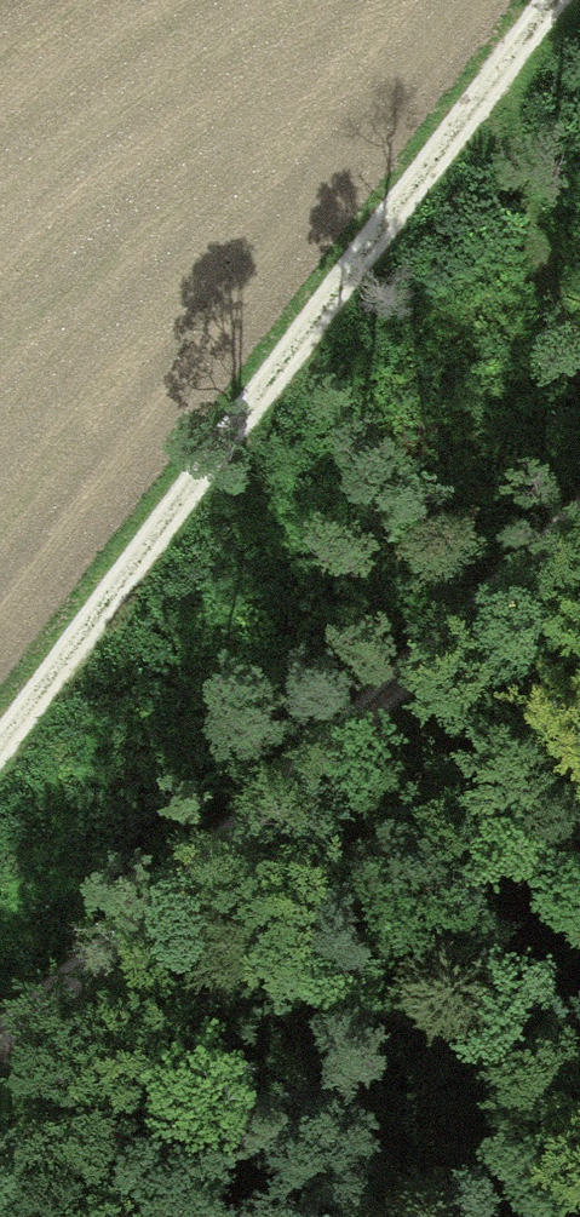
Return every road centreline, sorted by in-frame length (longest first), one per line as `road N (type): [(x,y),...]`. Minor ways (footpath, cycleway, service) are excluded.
road 1 (track): [(553,0),(0,720)]
road 2 (track): [(0,1000),(329,684),(579,489)]
road 3 (track): [(458,126),(526,248),(579,316)]

